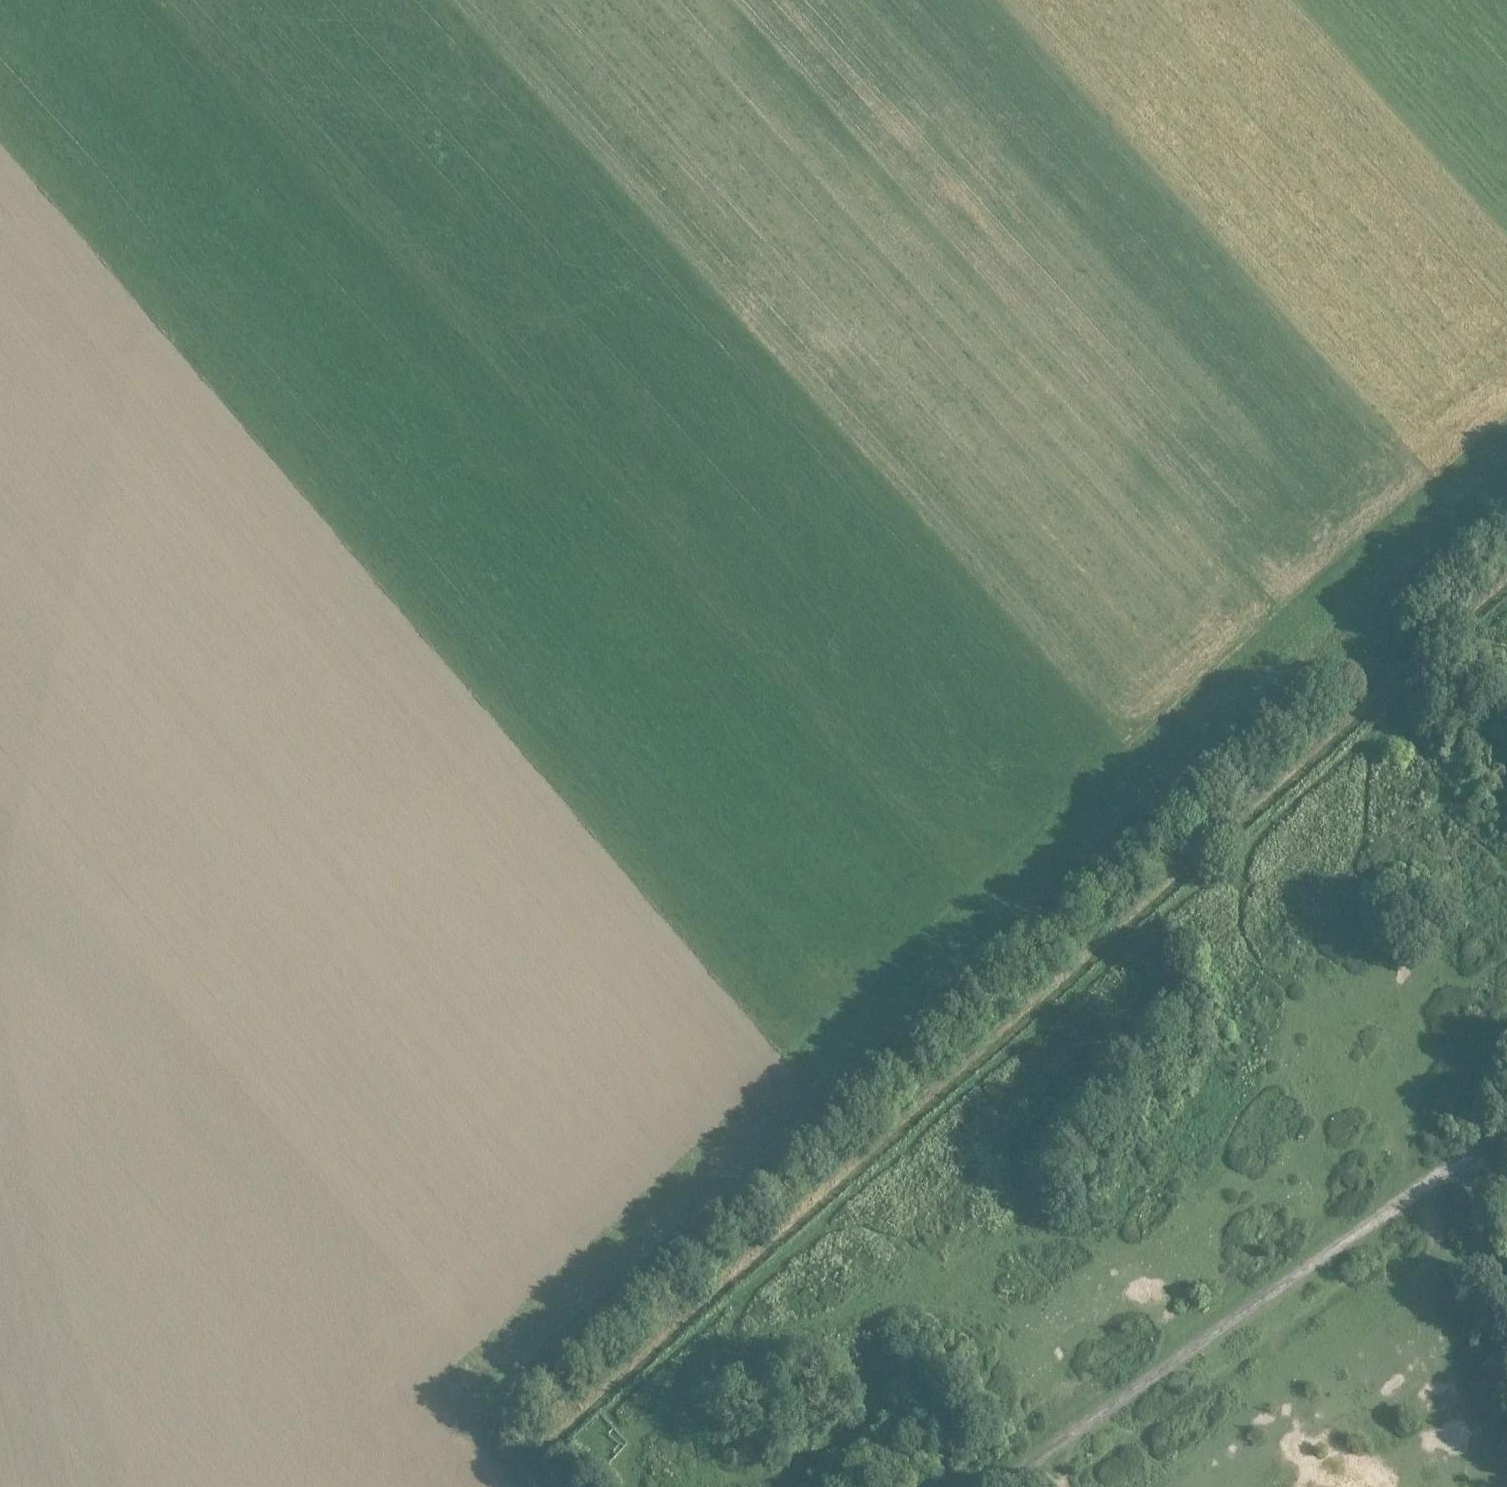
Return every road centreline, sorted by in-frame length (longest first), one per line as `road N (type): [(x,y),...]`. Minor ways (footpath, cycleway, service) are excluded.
road 1 (track): [(1506,1128),(1004,1486)]

